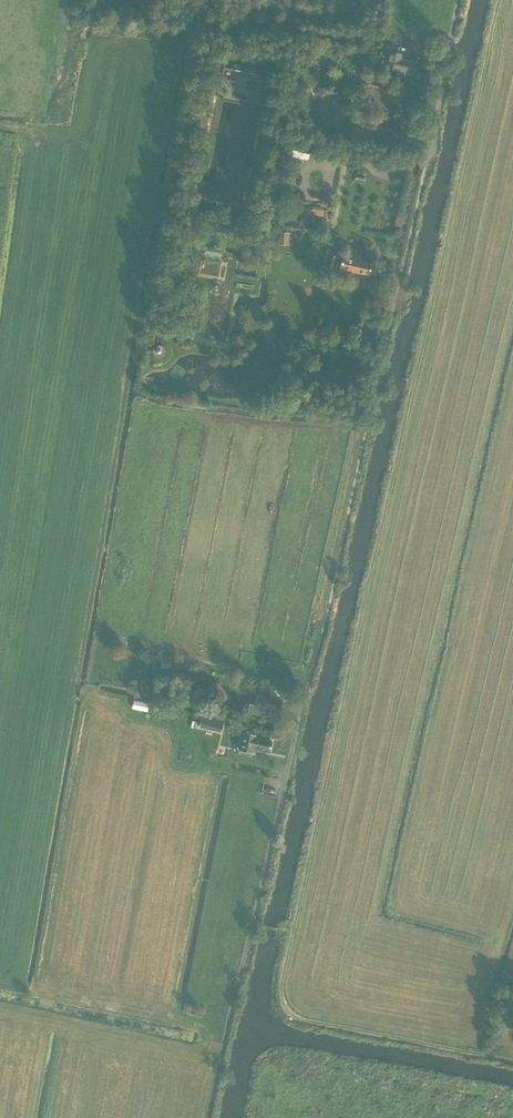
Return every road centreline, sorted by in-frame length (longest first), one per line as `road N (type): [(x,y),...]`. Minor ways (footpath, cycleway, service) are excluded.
road 1 (track): [(501,0),(282,994),(290,1013),(306,1021),(512,1060)]
road 2 (track): [(302,706),(207,1117)]
road 3 (track): [(451,0),(426,158)]

